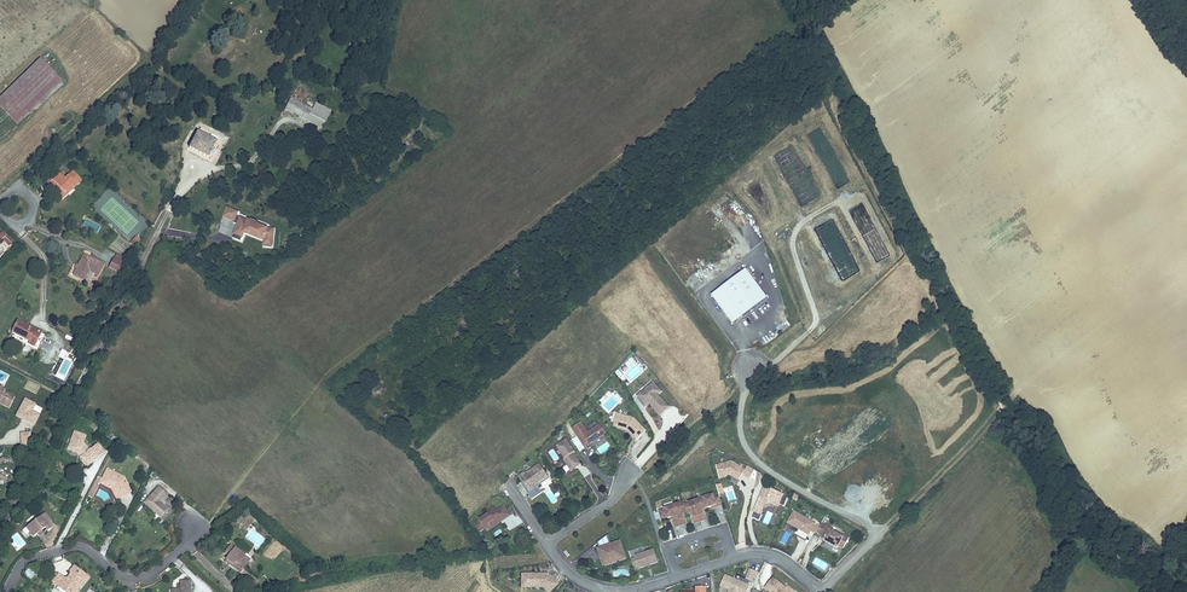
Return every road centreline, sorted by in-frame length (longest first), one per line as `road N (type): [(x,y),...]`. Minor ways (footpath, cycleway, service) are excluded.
road 1 (residential): [(820,591),(775,558),(748,554),(615,591),(569,572),(547,544)]
road 2 (track): [(10,192),(147,60),(184,0)]
road 3 (residential): [(192,525),(184,544),(143,575),(115,571),(76,545),(25,560),(5,591)]
road 4 (track): [(1006,401),(875,536)]

